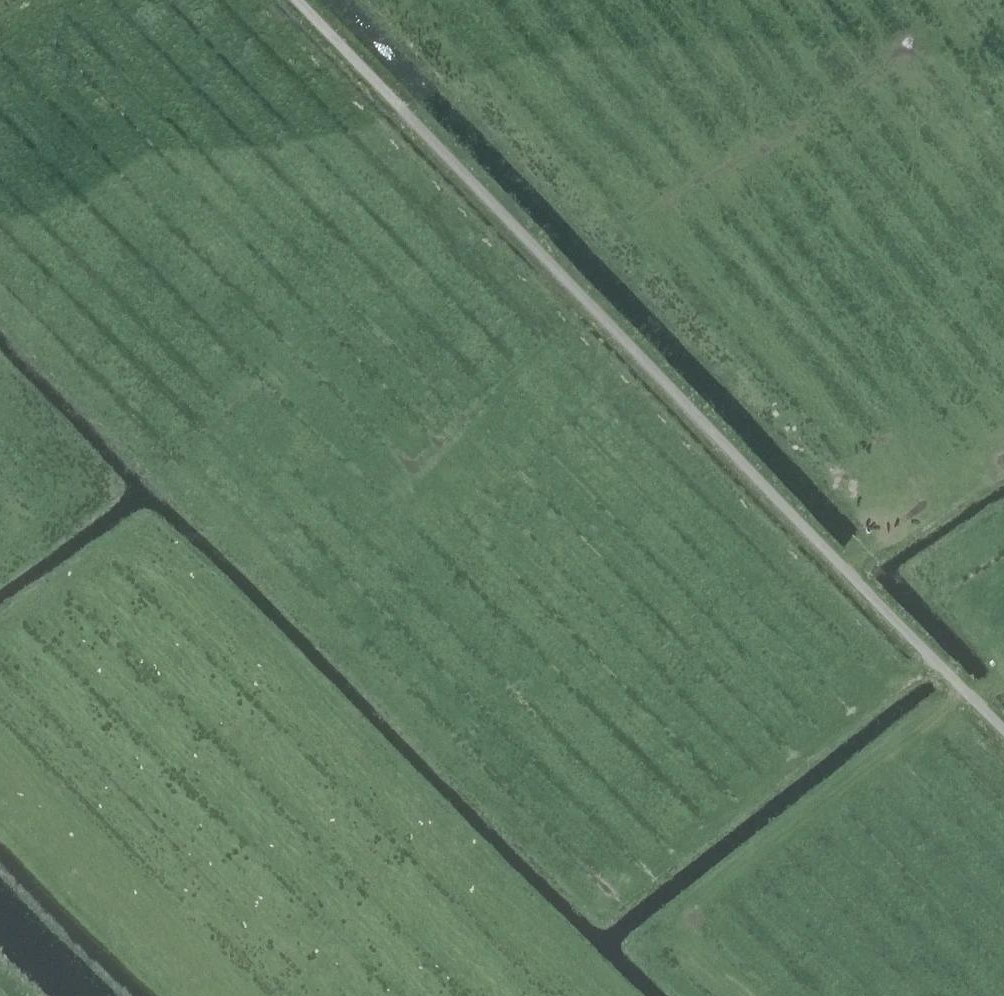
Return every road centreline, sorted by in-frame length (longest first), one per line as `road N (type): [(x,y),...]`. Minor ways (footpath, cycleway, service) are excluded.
road 1 (unclassified): [(1003,725),(728,454),(301,0)]

